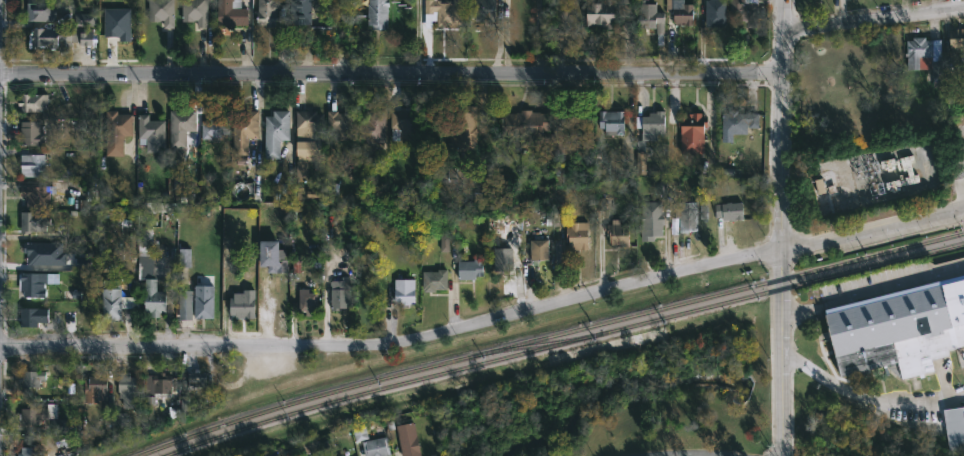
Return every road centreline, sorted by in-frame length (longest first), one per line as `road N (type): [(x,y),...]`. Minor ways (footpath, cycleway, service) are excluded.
road 1 (residential): [(0,347),(396,344),(782,251)]
road 2 (residential): [(783,70),(0,72)]
road 3 (tertiary): [(785,28),(782,251)]
road 4 (tertiary): [(782,251),(782,455)]
road 5 (residential): [(782,251),(963,211)]
road 6 (residential): [(963,4),(785,28)]

